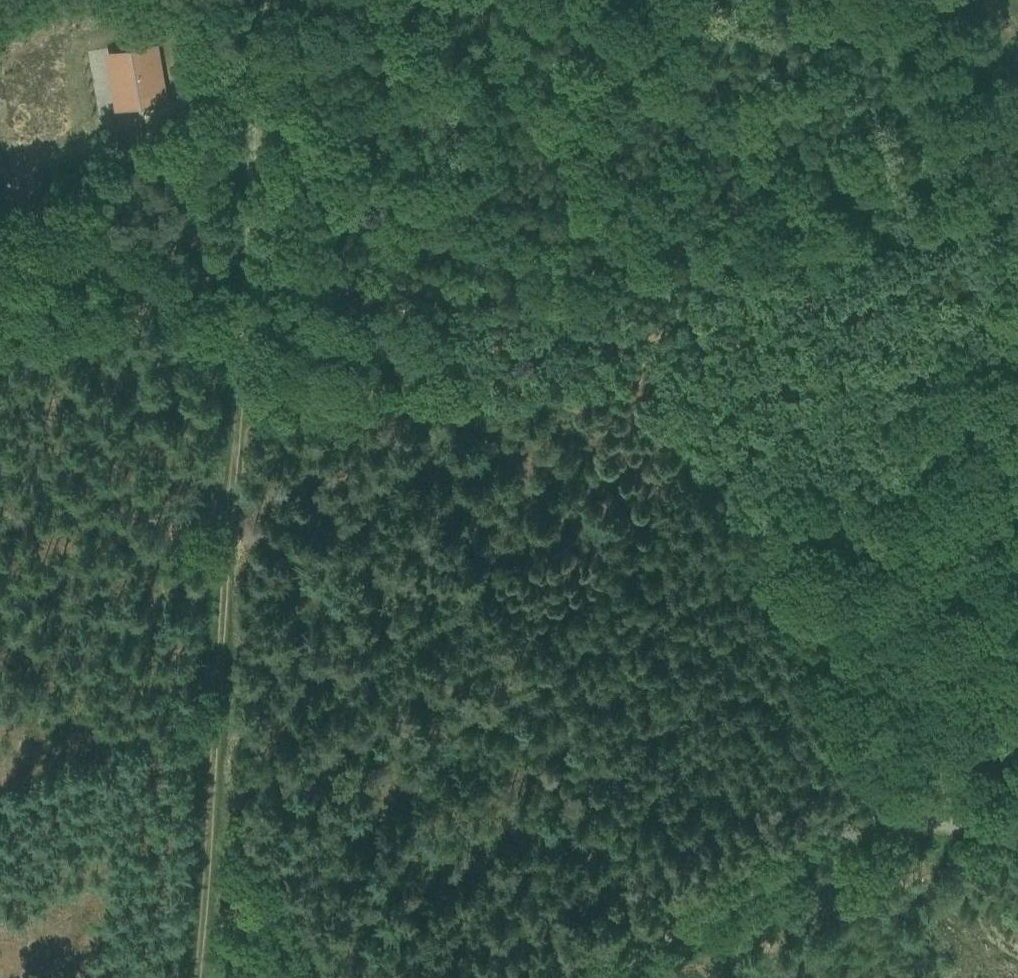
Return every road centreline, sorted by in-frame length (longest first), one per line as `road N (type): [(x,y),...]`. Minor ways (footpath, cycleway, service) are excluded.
road 1 (unclassified): [(584,977),(850,825)]
road 2 (unclassified): [(850,825),(1017,729)]
road 3 (track): [(1017,165),(920,0)]
road 4 (unclassified): [(1017,842),(939,825),(850,825)]

